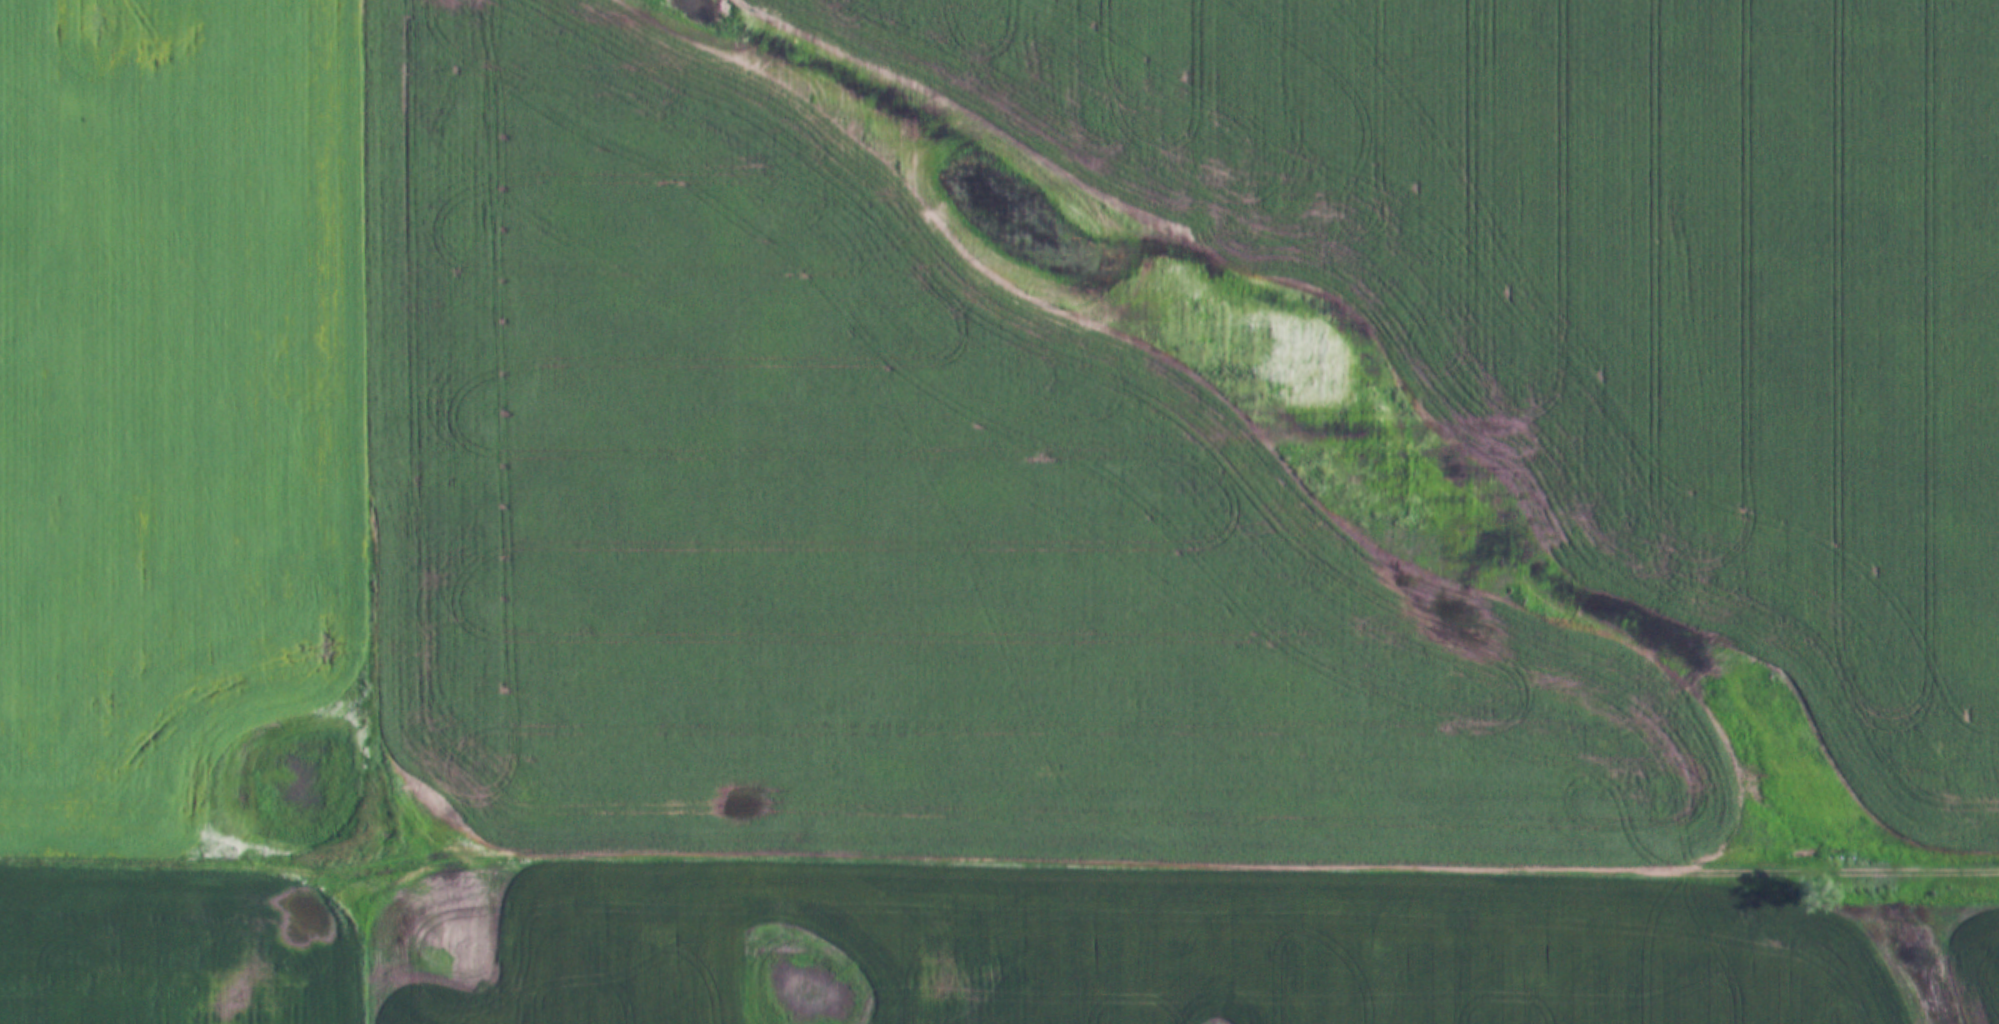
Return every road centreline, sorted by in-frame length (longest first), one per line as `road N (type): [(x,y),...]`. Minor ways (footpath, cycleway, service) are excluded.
road 1 (track): [(0,866),(297,870),(794,860),(1696,874),(1998,871)]

